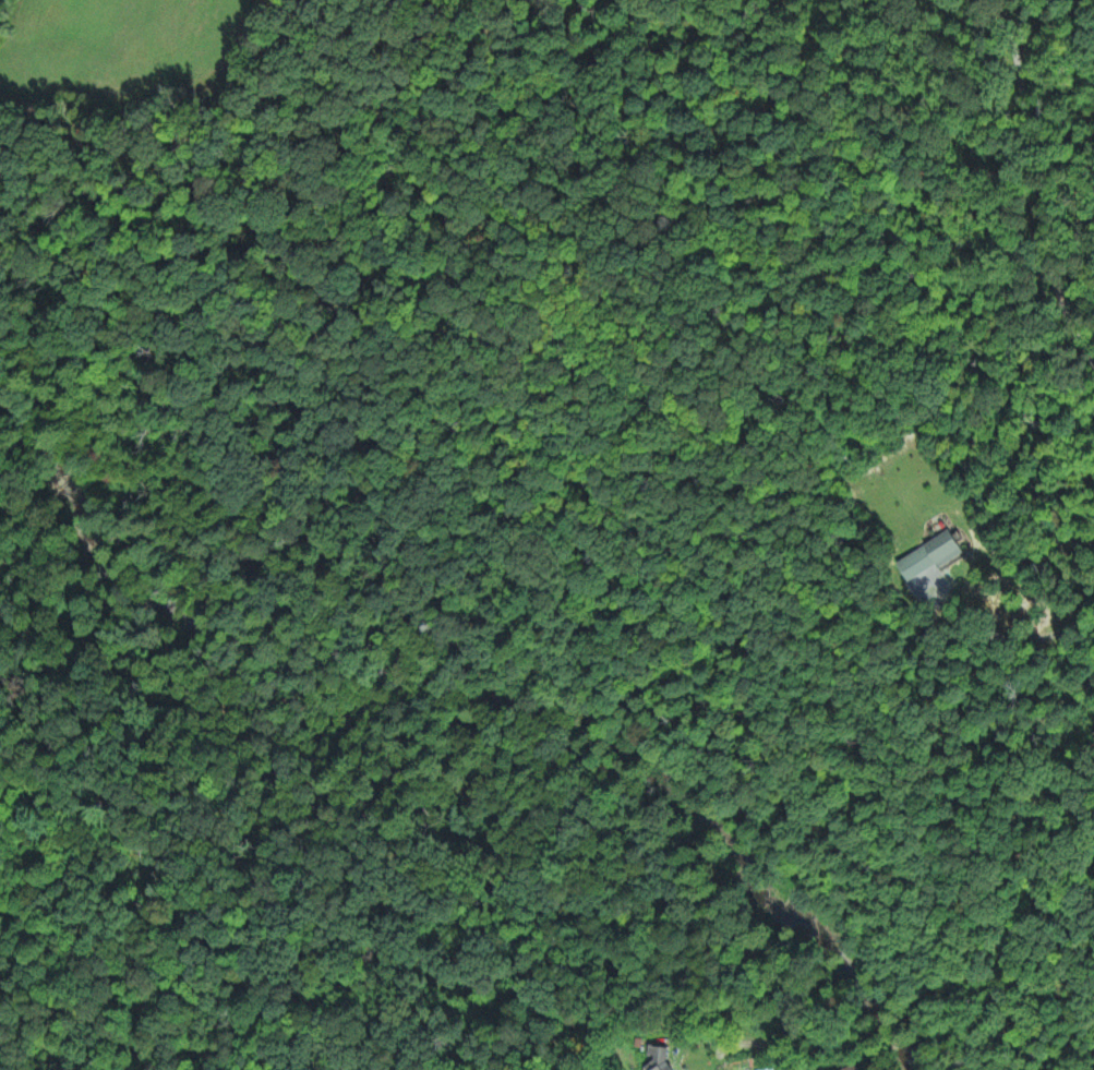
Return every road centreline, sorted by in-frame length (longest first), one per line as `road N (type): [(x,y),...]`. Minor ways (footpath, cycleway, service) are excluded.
road 1 (residential): [(1093,334),(961,115),(929,0)]

